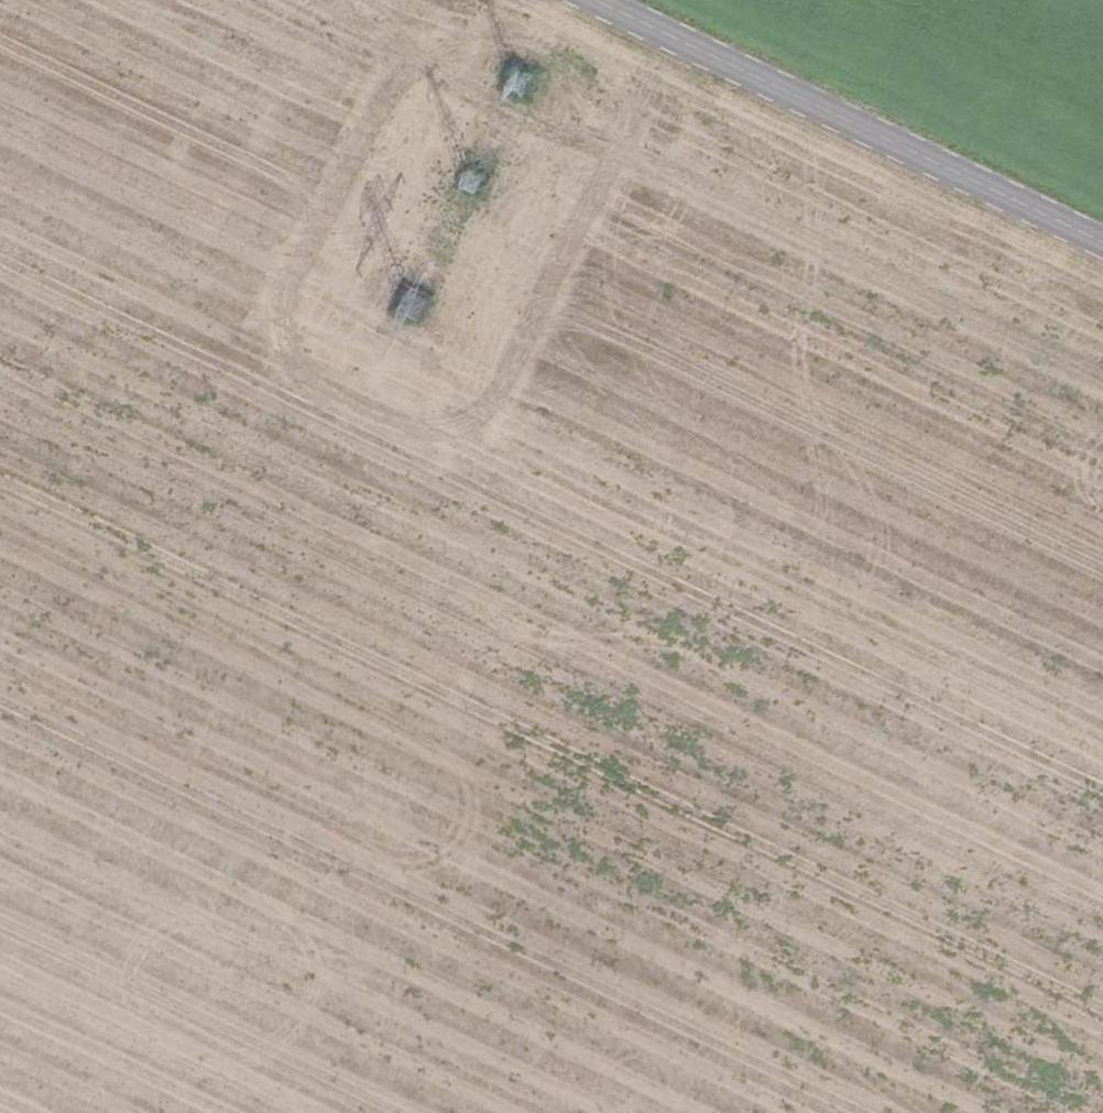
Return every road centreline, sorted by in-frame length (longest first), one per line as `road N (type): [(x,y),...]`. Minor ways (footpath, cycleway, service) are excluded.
road 1 (tertiary): [(598,0),(1102,241)]

